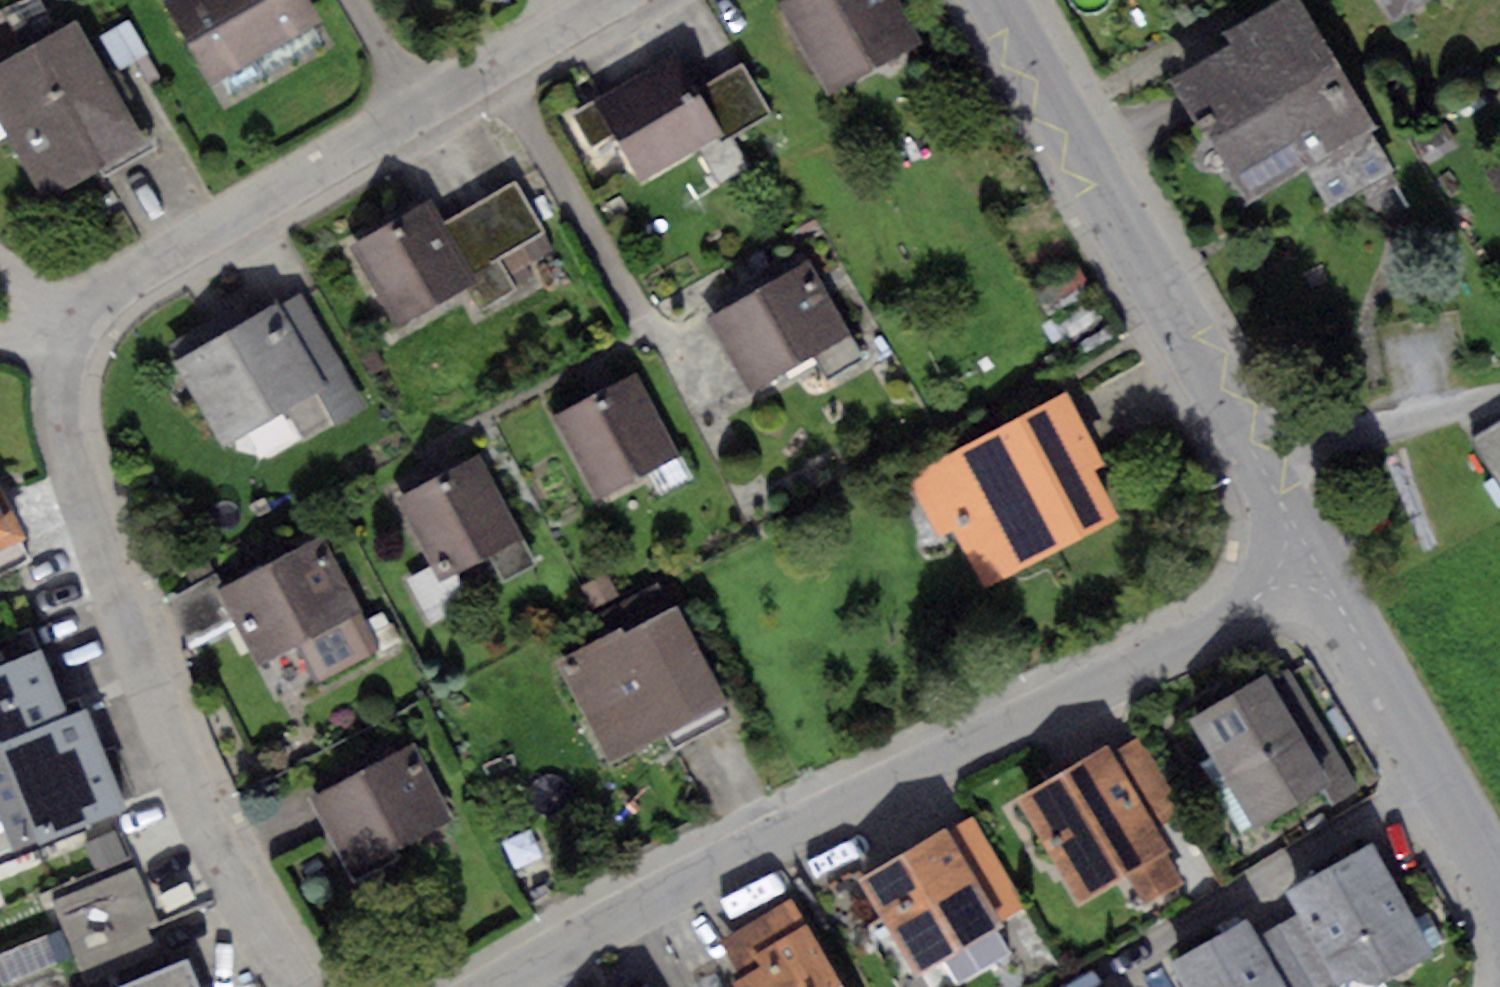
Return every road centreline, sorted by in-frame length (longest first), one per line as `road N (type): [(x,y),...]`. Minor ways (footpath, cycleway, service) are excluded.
road 1 (residential): [(302,986),(129,621),(72,460),(65,357),(79,319),(604,0)]
road 2 (residential): [(498,986),(634,910),(1319,570)]
road 3 (residential): [(1319,570),(997,0)]
road 4 (residential): [(1499,878),(1319,570)]
road 5 (track): [(1255,453),(1499,392)]

